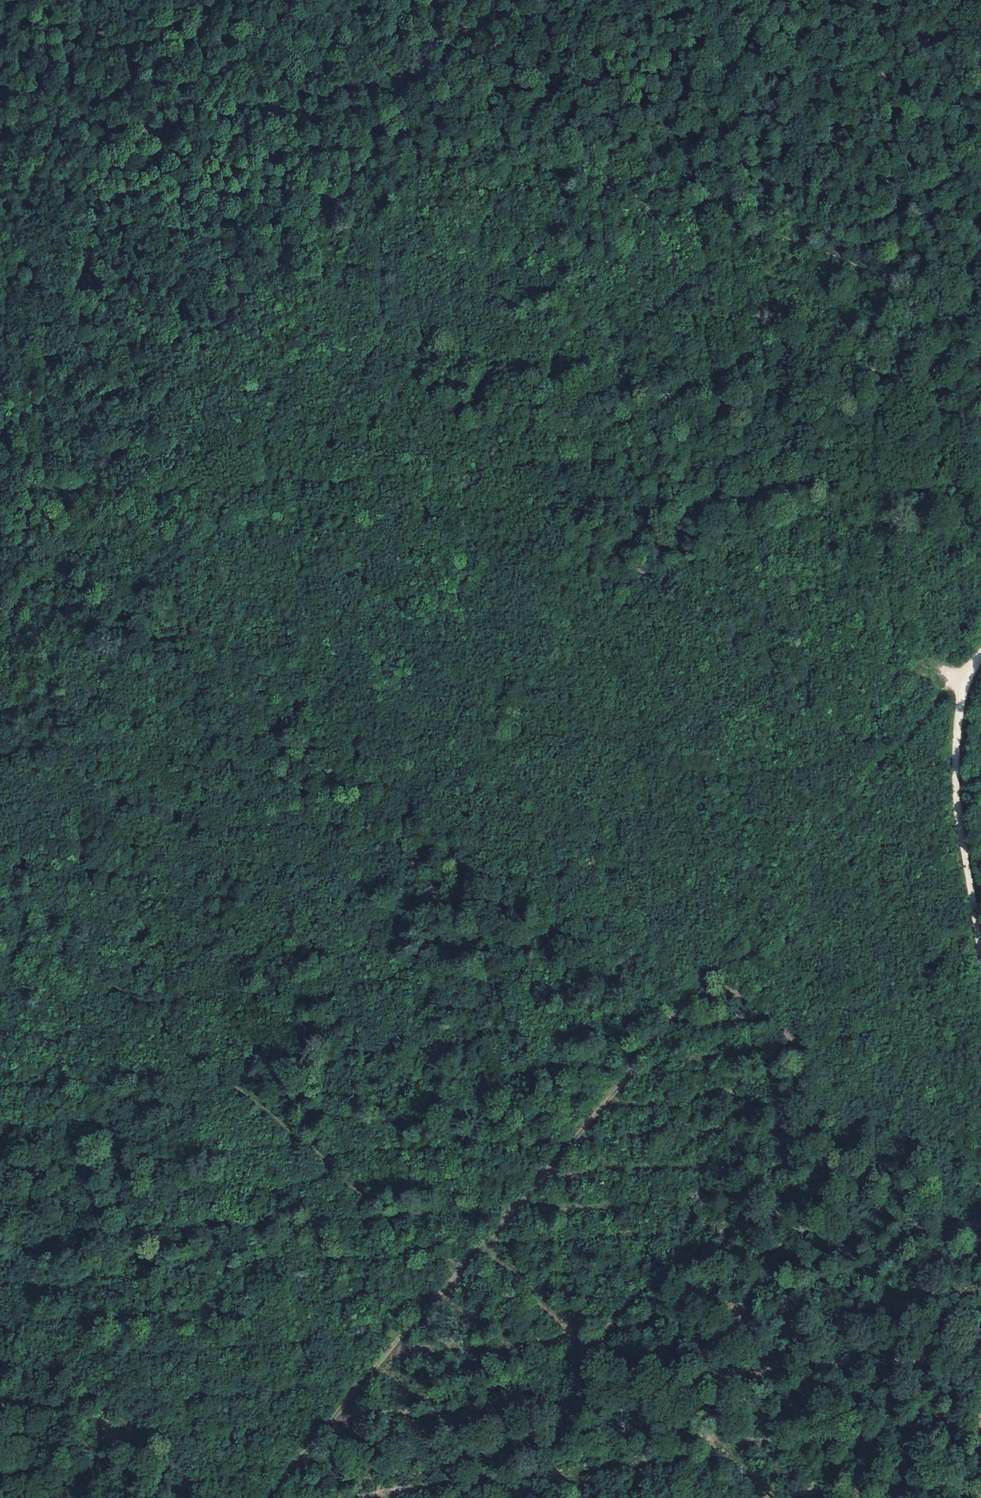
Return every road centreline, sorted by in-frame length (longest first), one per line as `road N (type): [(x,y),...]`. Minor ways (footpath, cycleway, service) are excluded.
road 1 (track): [(980,654),(962,700),(955,761),(980,950)]

